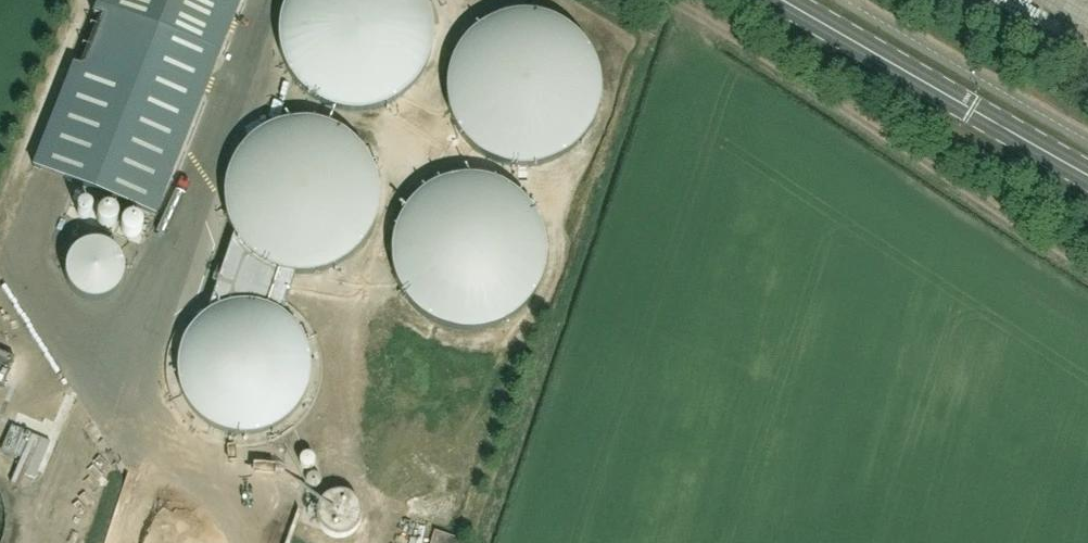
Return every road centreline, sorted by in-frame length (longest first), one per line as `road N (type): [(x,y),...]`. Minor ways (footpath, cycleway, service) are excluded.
road 1 (track): [(663,0),(1087,264)]
road 2 (secondary): [(1087,164),(788,0)]

